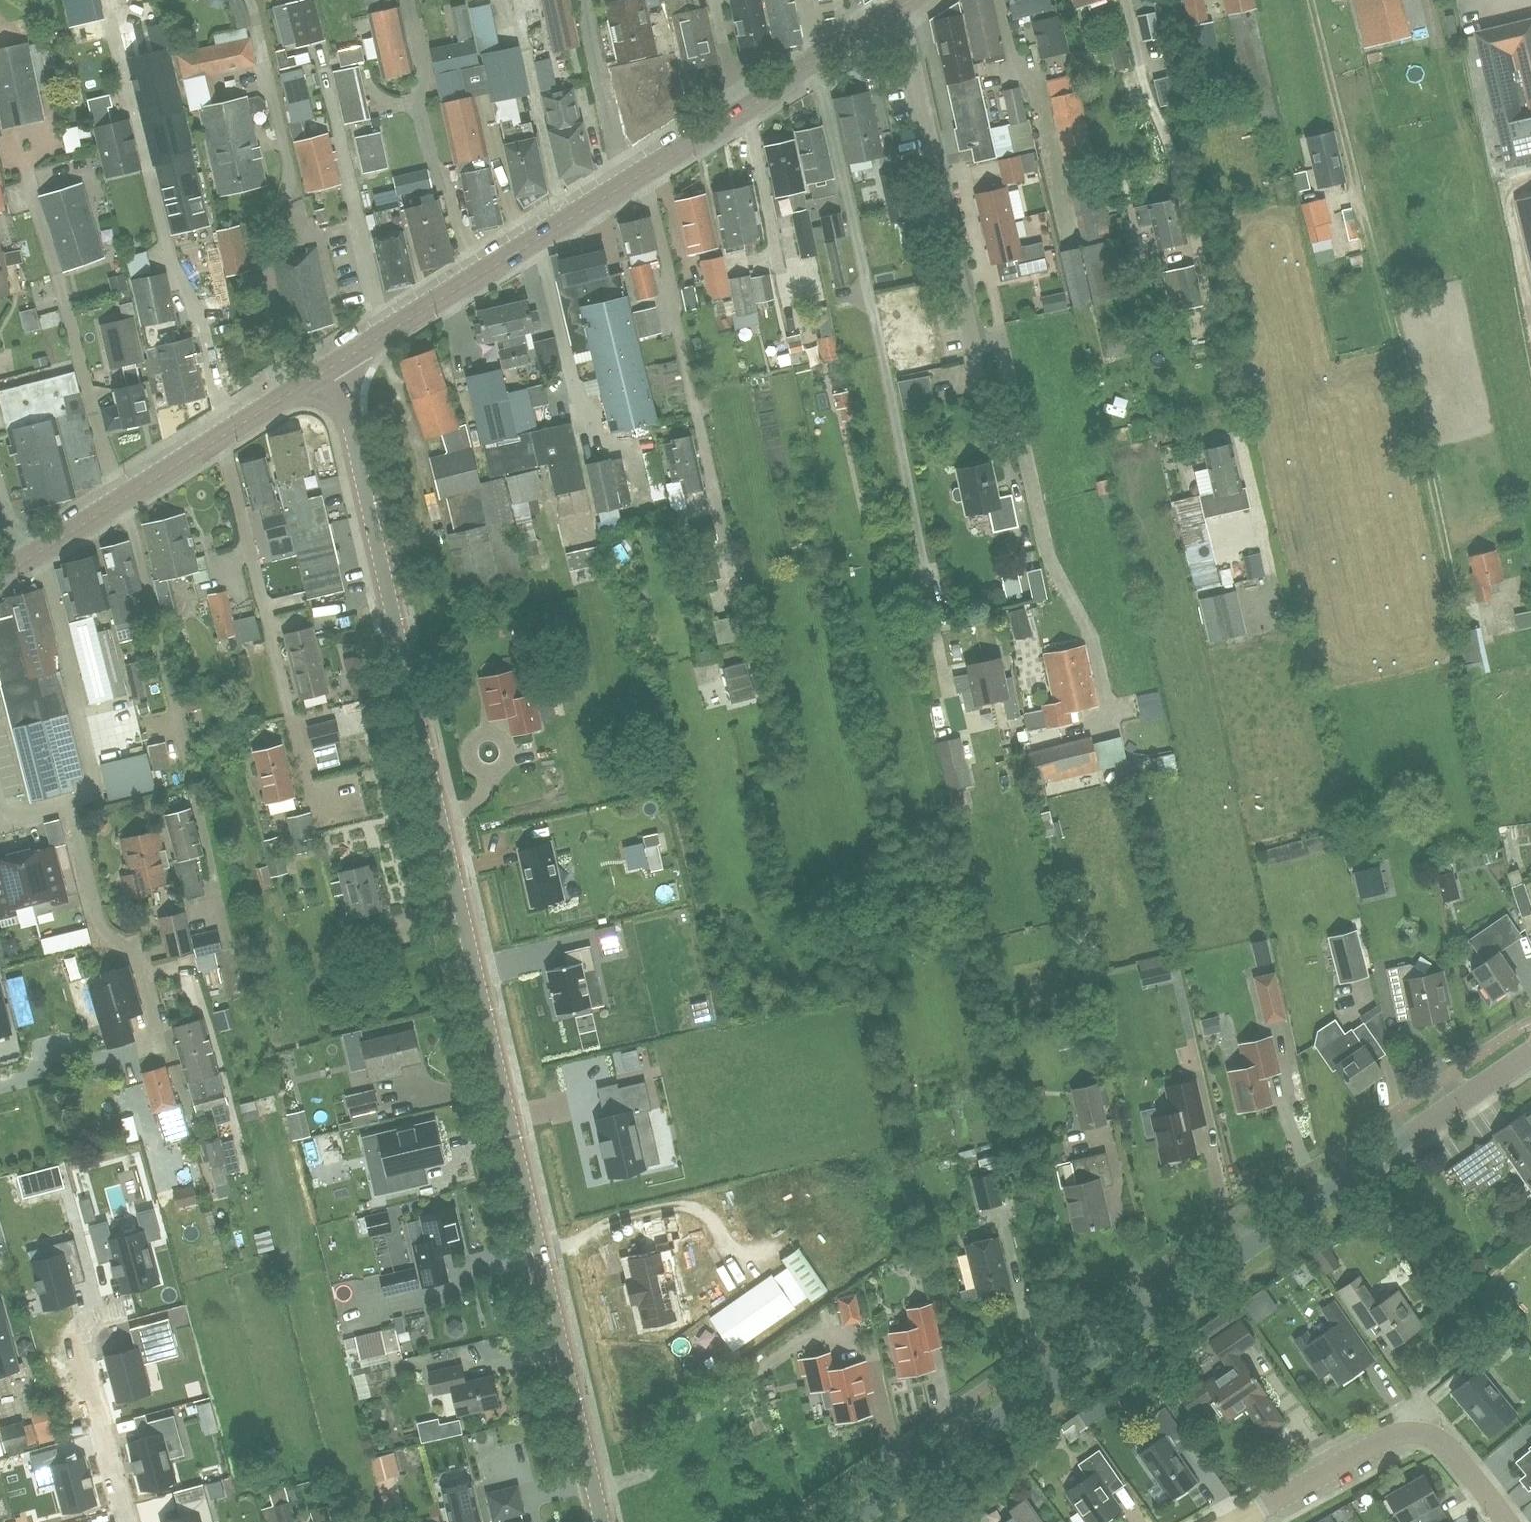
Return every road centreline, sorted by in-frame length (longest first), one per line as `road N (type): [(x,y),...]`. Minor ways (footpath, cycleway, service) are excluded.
road 1 (unclassified): [(601,1521),(335,364)]
road 2 (tertiary): [(851,1521),(1530,1051)]
road 3 (secondary): [(335,364),(914,0)]
road 4 (secondary): [(14,569),(335,364)]
road 5 (residential): [(1499,1521),(1442,1447),(1418,1440),(1389,1444),(1247,1521)]
road 6 (residential): [(129,1521),(84,1321)]

